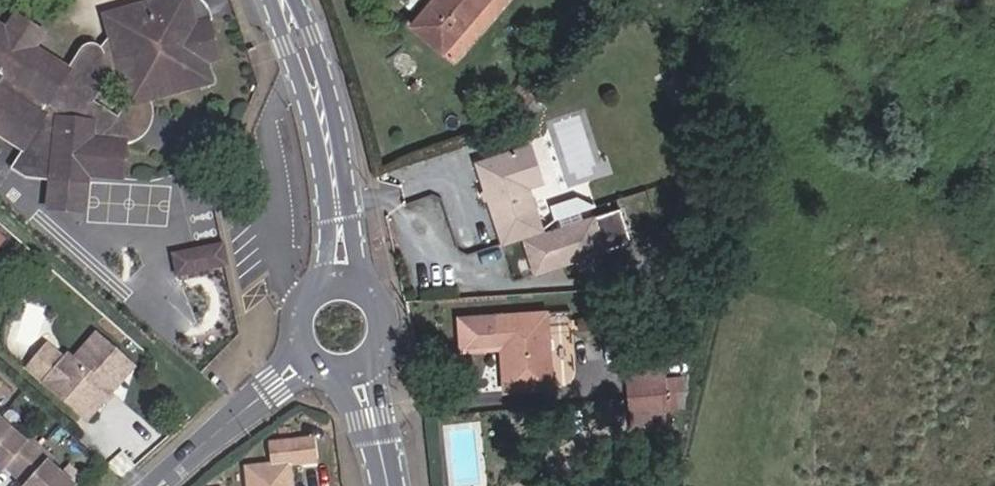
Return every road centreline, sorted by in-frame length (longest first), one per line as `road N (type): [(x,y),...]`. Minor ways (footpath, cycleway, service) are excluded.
road 1 (residential): [(339,211),(317,96),(283,0)]
road 2 (residential): [(308,359),(155,485)]

